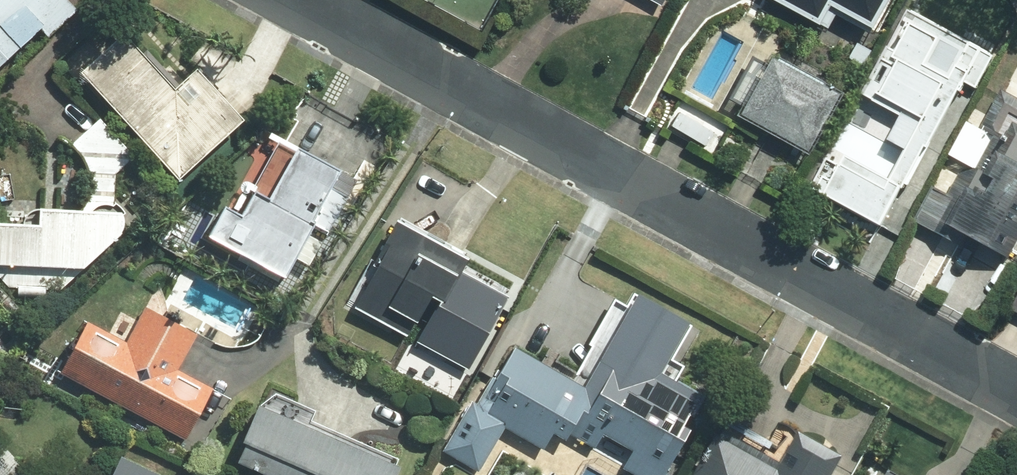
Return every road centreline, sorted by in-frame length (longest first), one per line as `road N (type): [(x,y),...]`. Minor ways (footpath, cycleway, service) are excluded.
road 1 (residential): [(301,0),(1016,395)]

